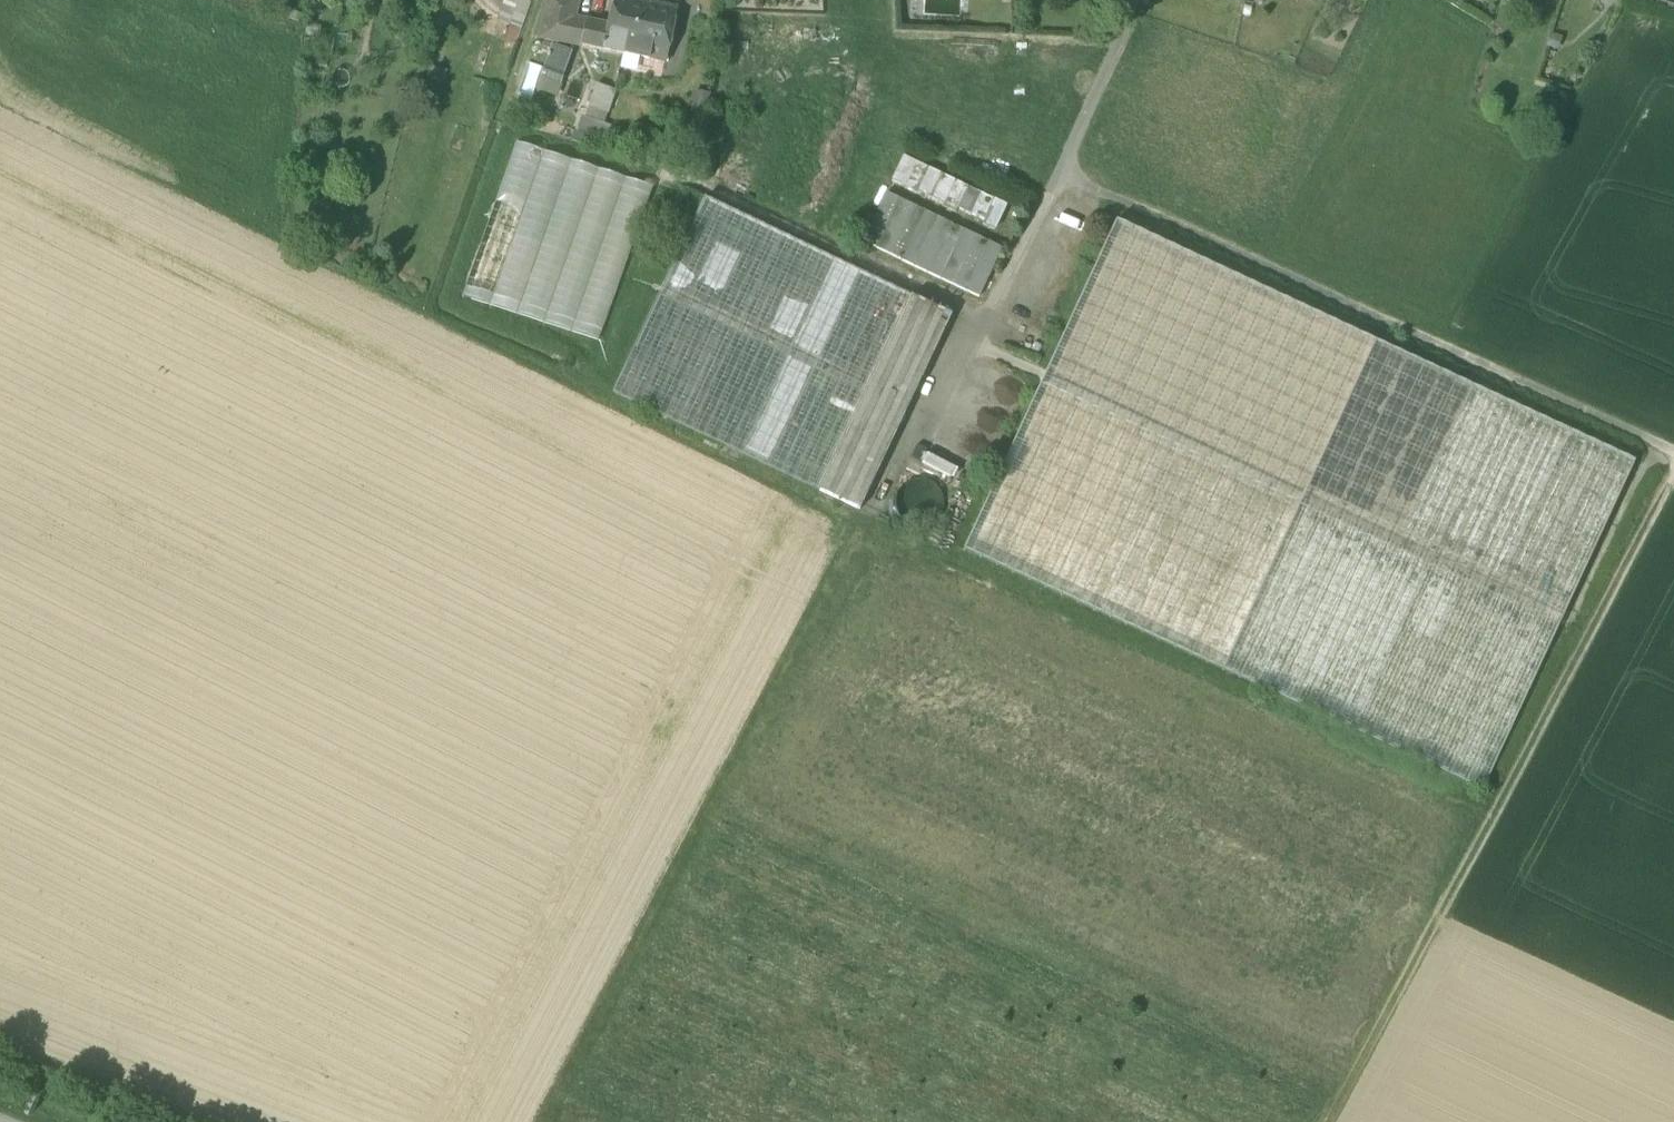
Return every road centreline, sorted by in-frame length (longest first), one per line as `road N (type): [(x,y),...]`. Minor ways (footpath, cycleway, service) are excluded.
road 1 (track): [(1131,0),(1063,174),(1673,451)]

